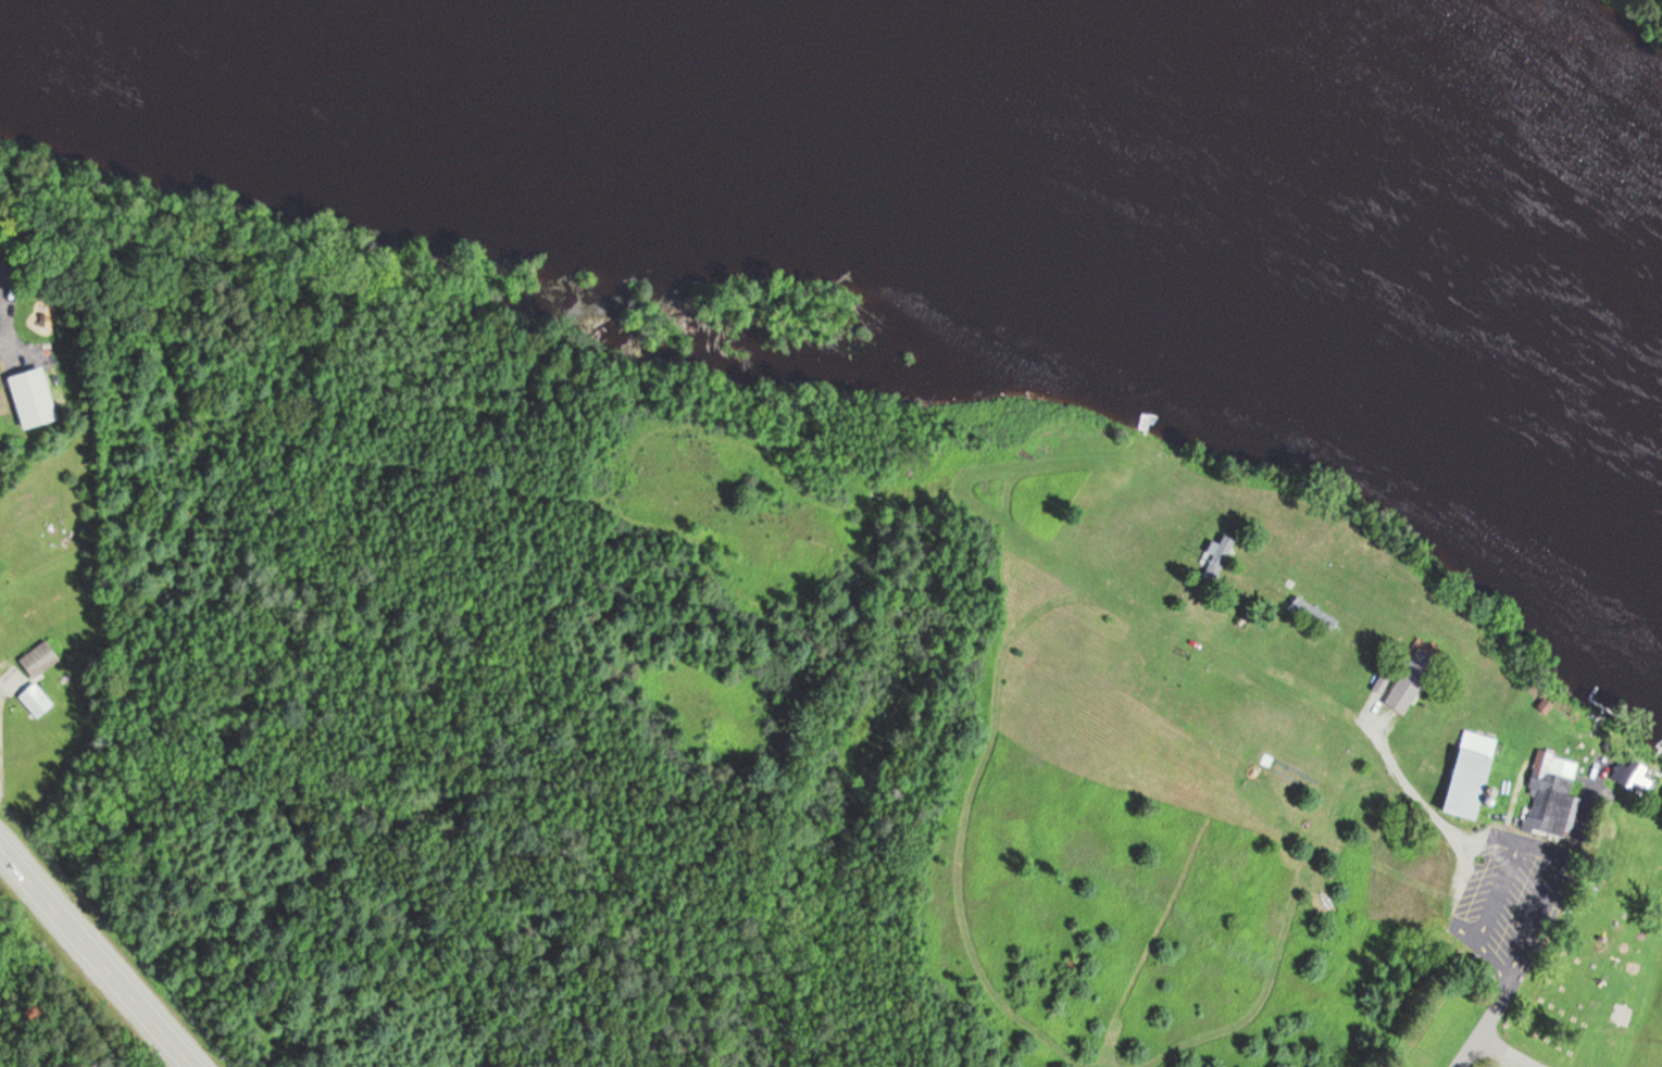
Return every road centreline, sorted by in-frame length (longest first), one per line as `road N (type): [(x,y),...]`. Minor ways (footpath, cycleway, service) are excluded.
road 1 (primary): [(194,1066),(0,846)]
road 2 (residential): [(1459,1066),(1554,882)]

